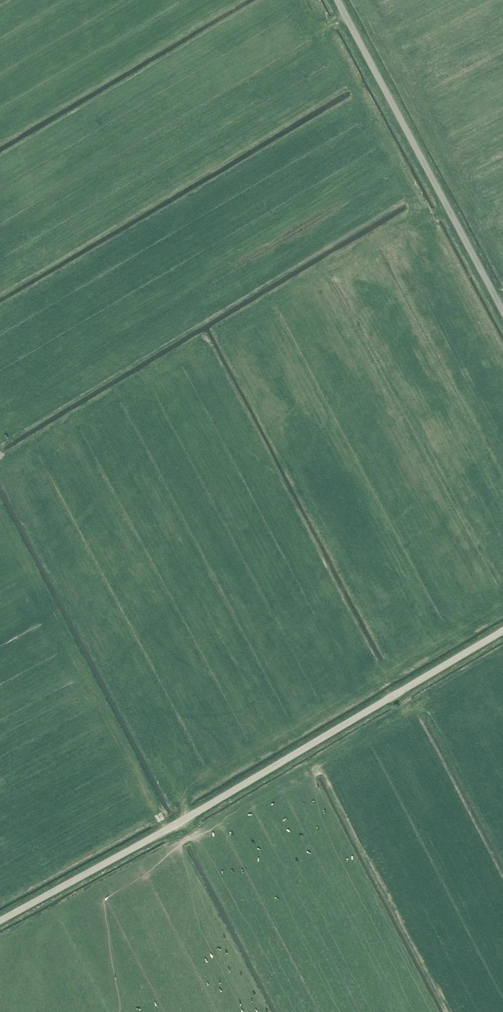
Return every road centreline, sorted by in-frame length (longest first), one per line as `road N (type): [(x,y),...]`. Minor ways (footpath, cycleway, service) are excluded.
road 1 (unclassified): [(0,921),(502,631)]
road 2 (unclassified): [(502,311),(337,0)]

